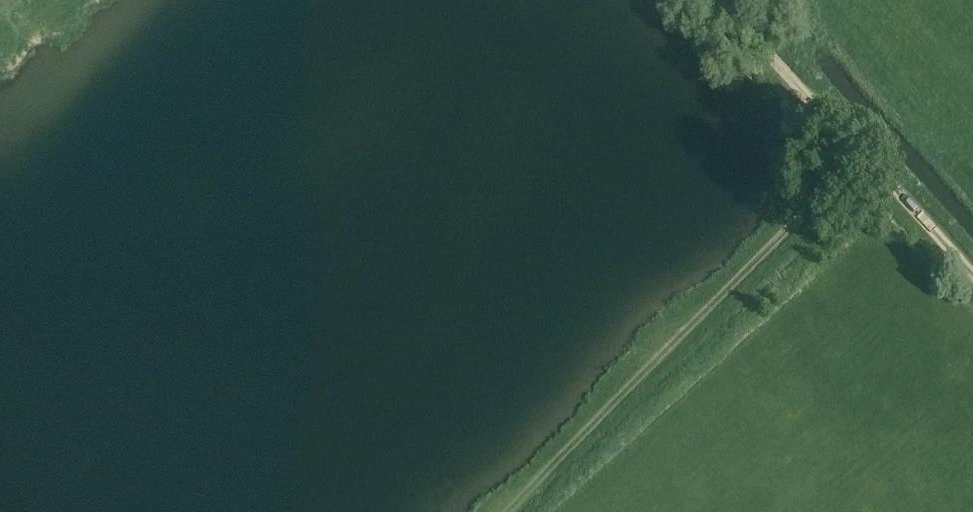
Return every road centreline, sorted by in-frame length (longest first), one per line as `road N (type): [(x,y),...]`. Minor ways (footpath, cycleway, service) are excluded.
road 1 (track): [(972,275),(723,0)]

